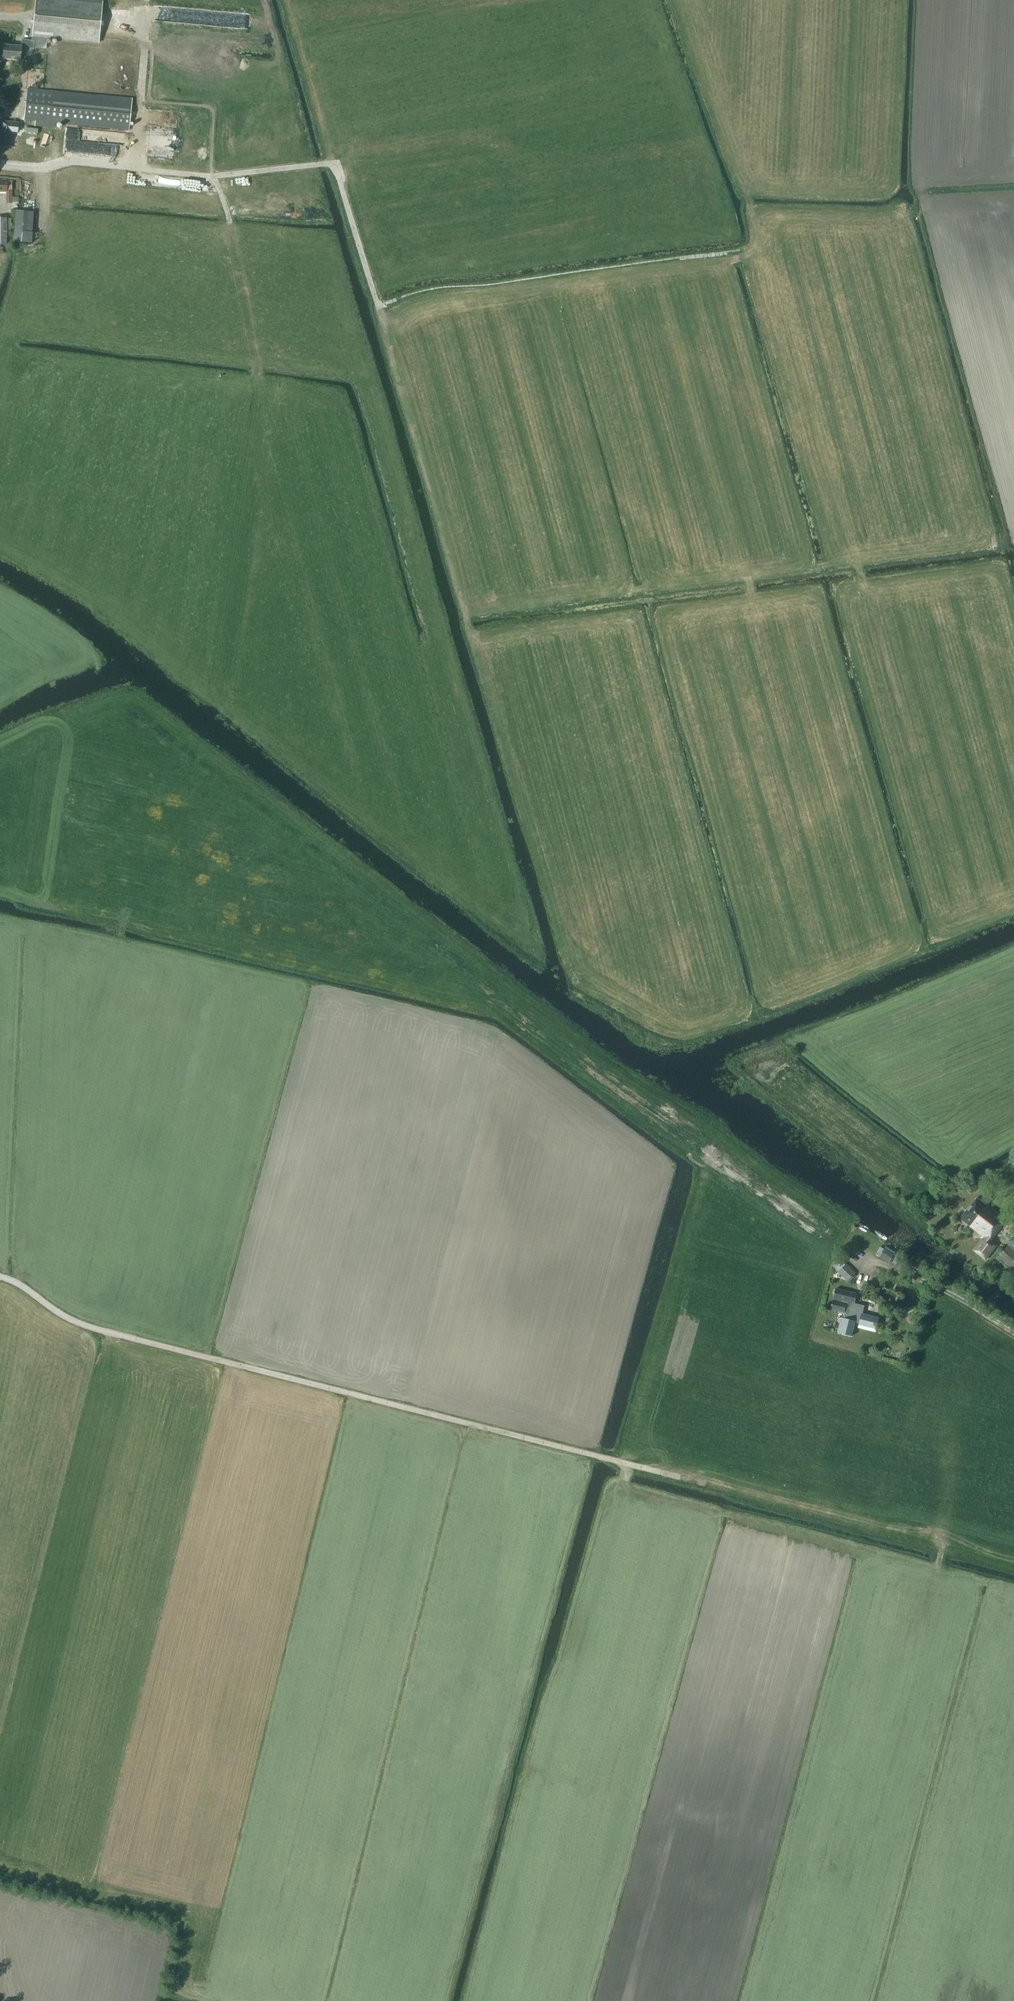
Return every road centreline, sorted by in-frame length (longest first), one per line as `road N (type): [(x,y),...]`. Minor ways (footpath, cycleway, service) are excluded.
road 1 (track): [(1013,1333),(953,1294),(881,1265)]

